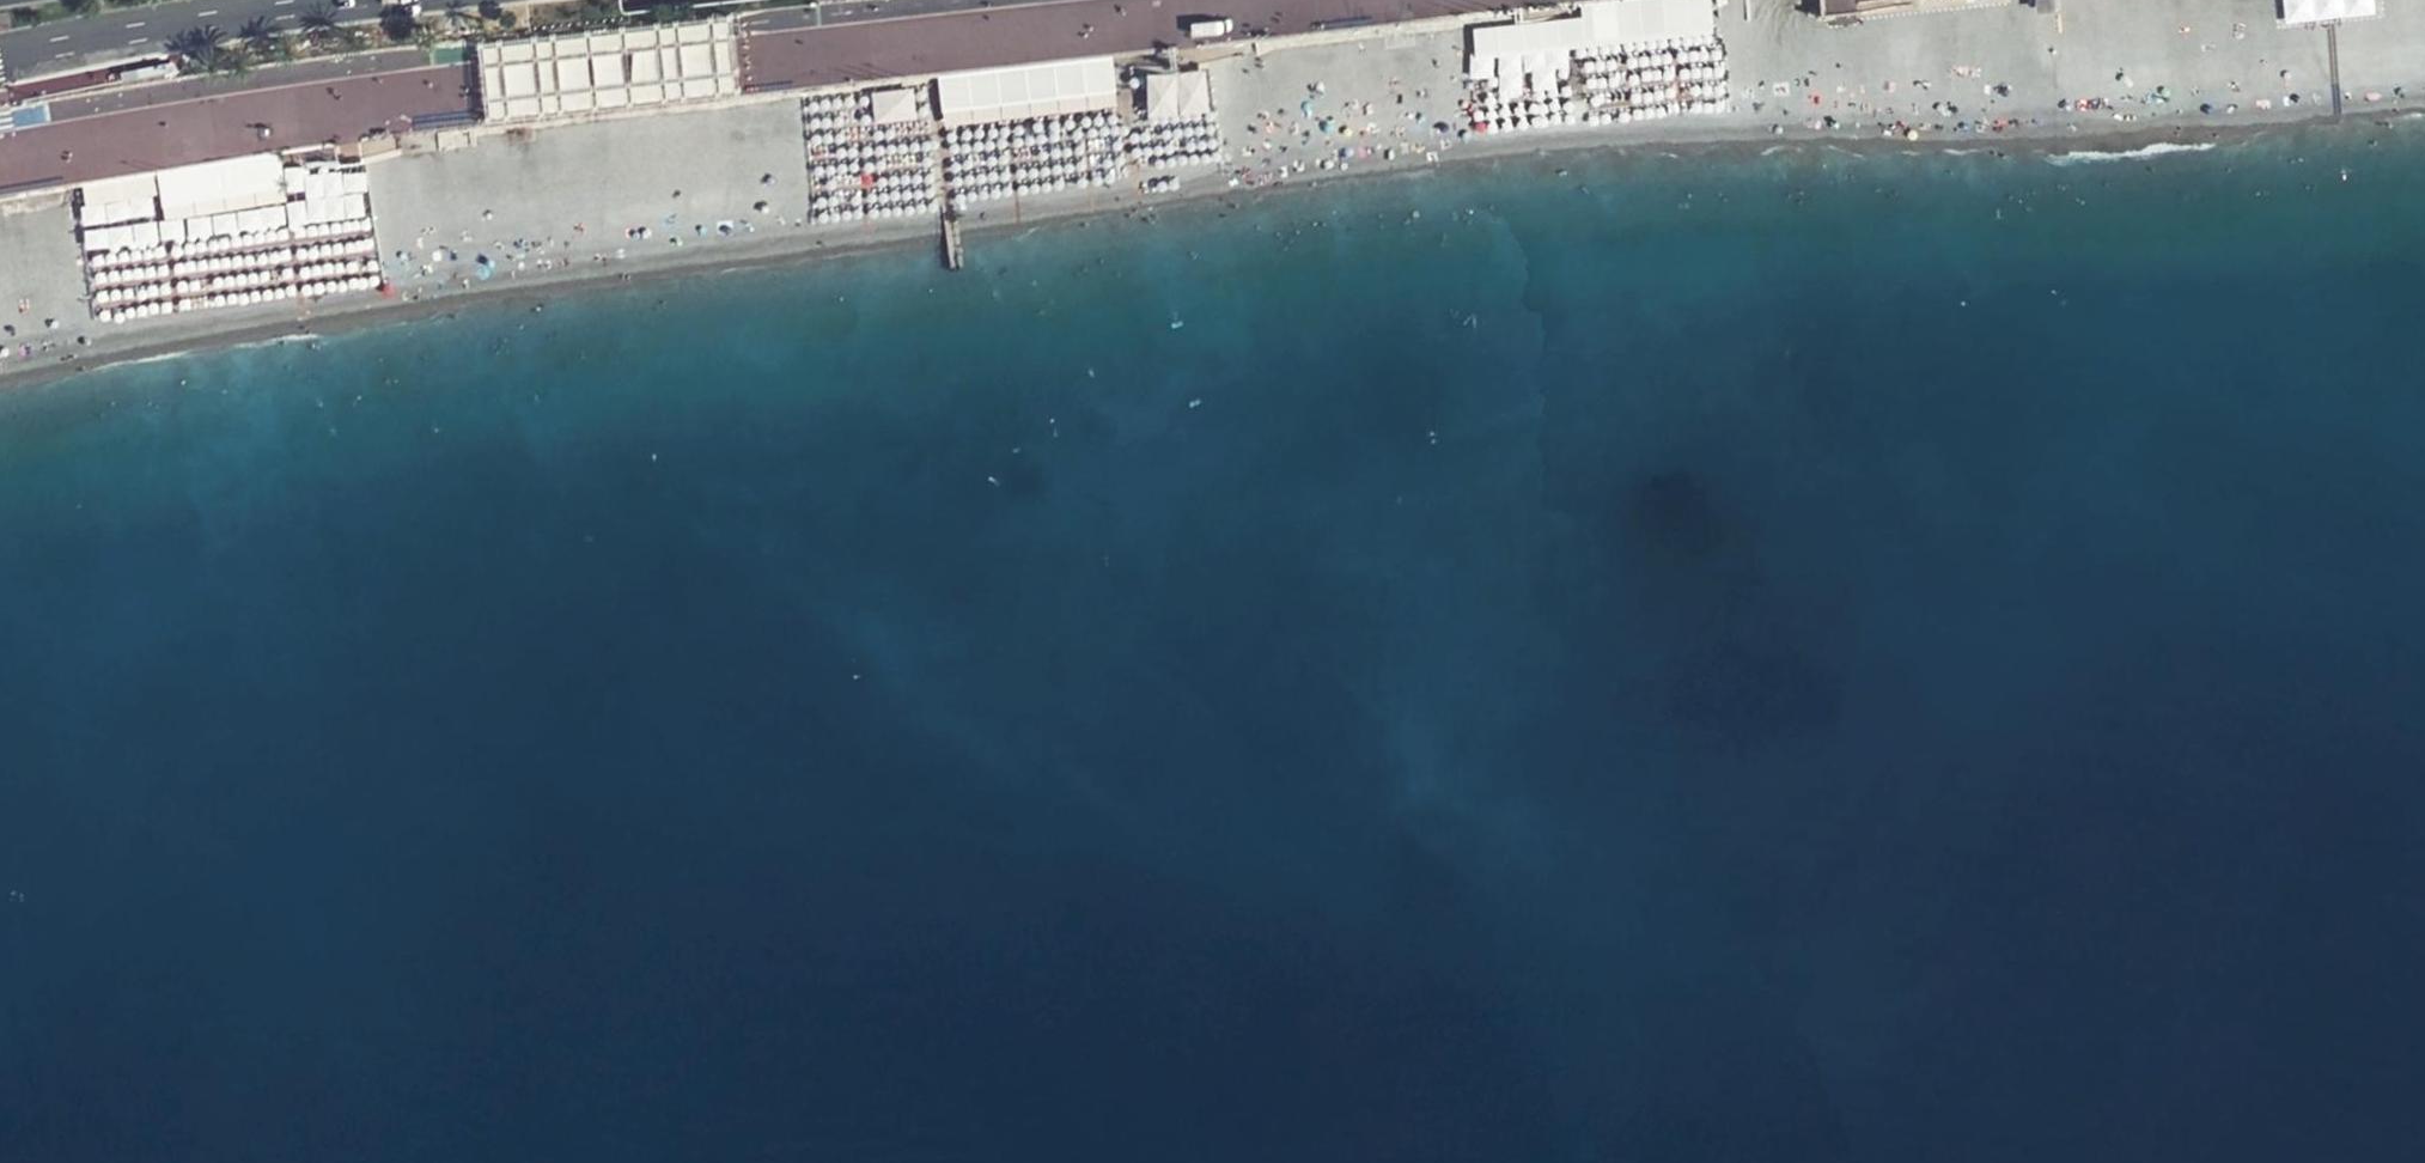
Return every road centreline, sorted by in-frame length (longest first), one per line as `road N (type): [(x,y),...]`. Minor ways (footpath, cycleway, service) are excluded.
road 1 (primary): [(0,56),(350,0)]

